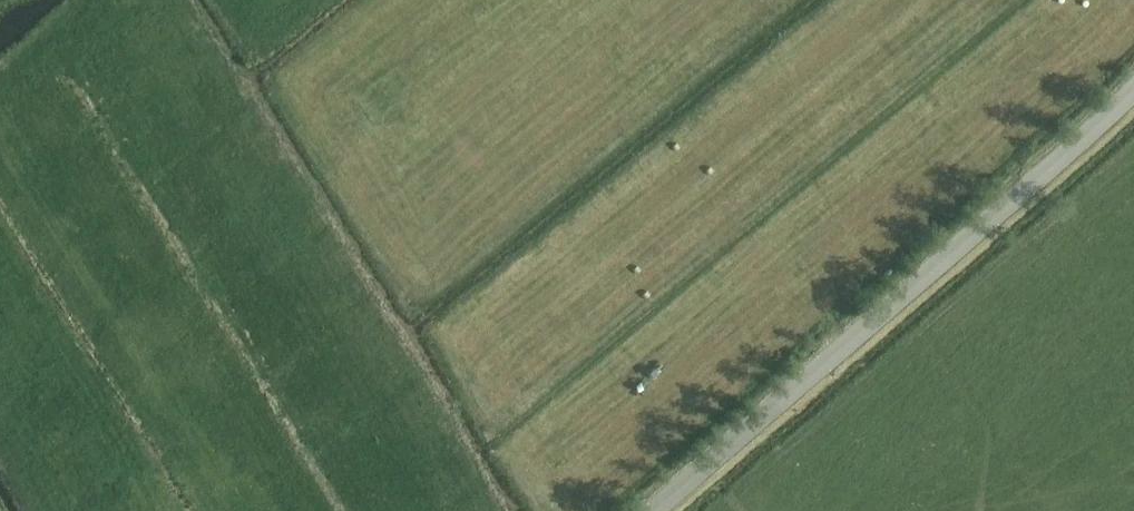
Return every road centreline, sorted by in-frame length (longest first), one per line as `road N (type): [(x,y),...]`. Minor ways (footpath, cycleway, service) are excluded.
road 1 (unclassified): [(674,510),(1106,124),(1133,89)]

